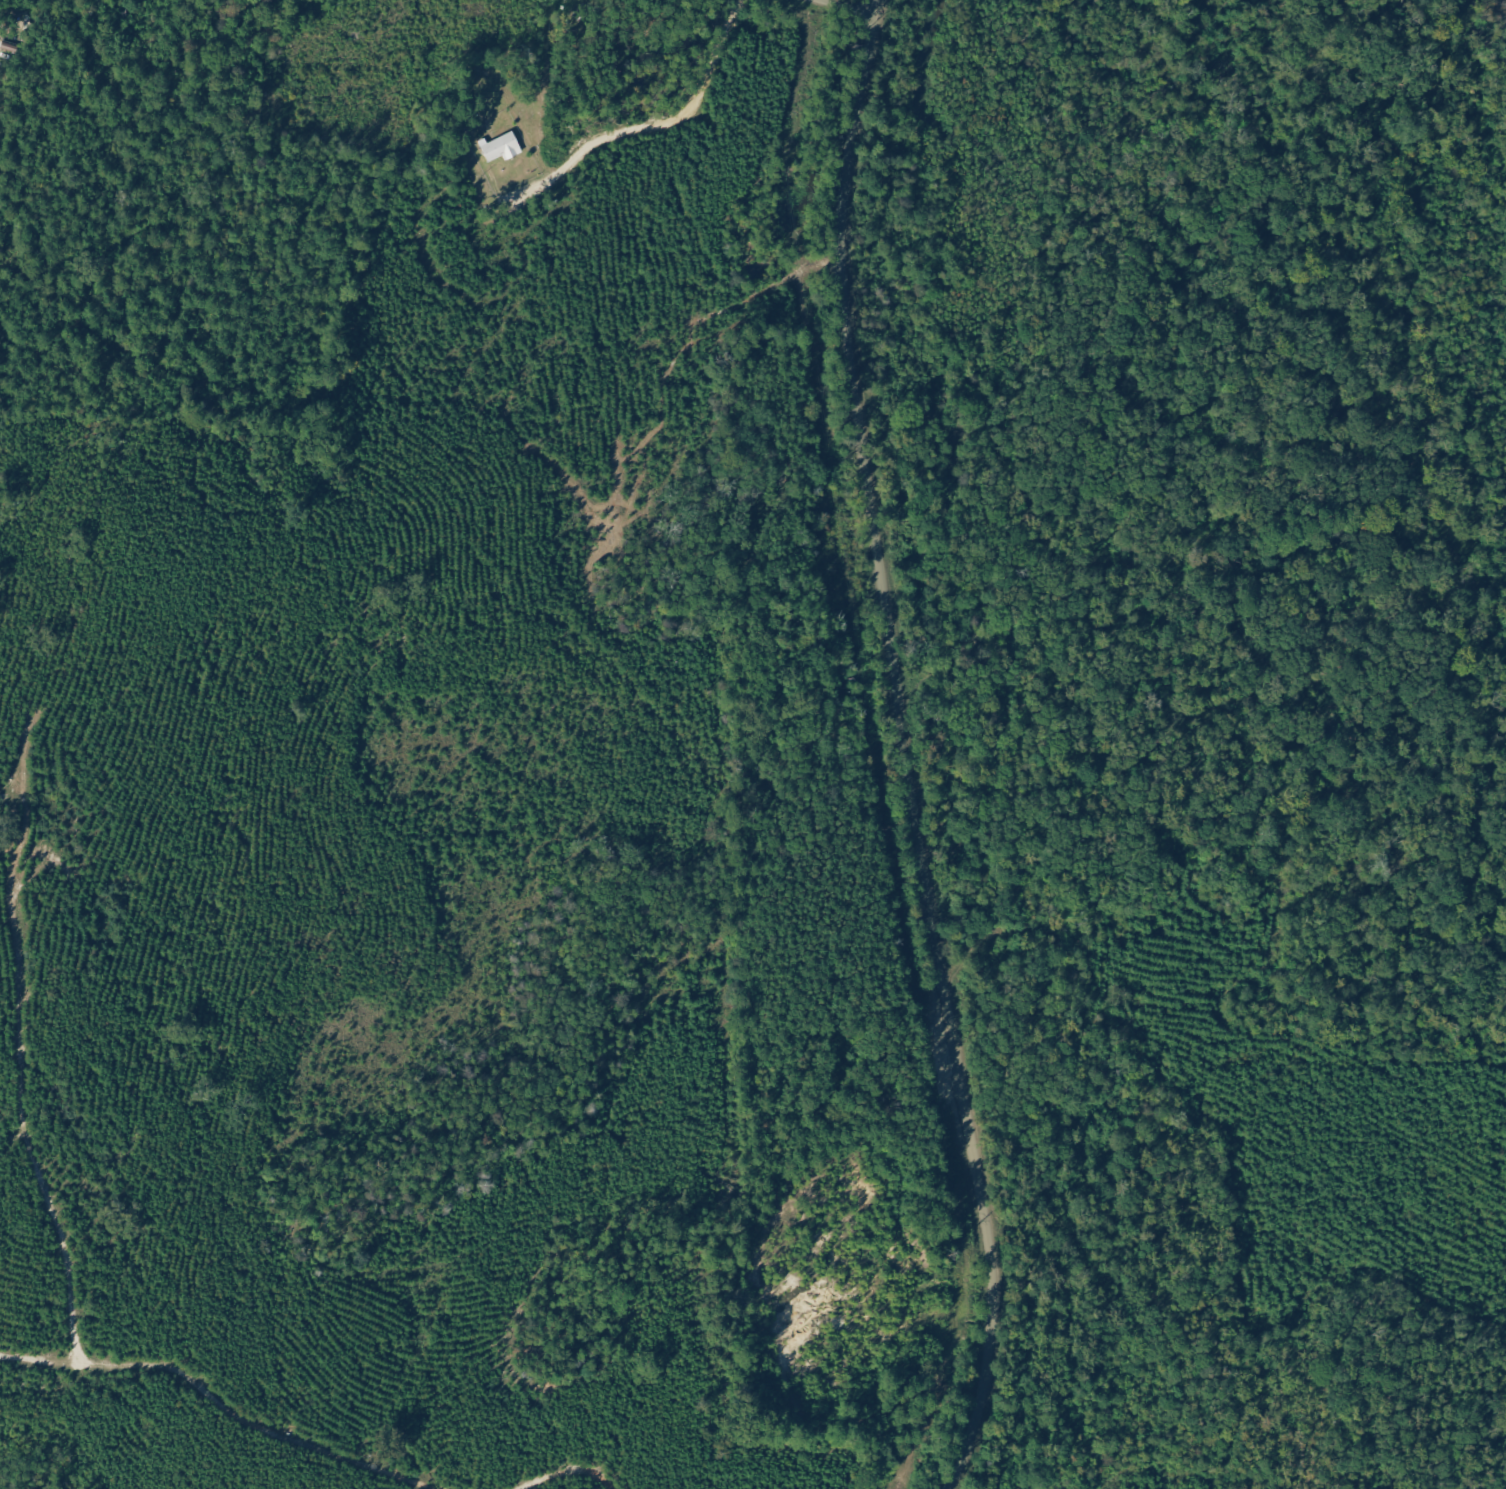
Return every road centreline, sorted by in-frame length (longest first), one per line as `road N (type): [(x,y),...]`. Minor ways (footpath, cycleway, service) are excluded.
road 1 (residential): [(919,1488),(954,1425),(944,1255),(825,547),(815,127),(837,0)]

